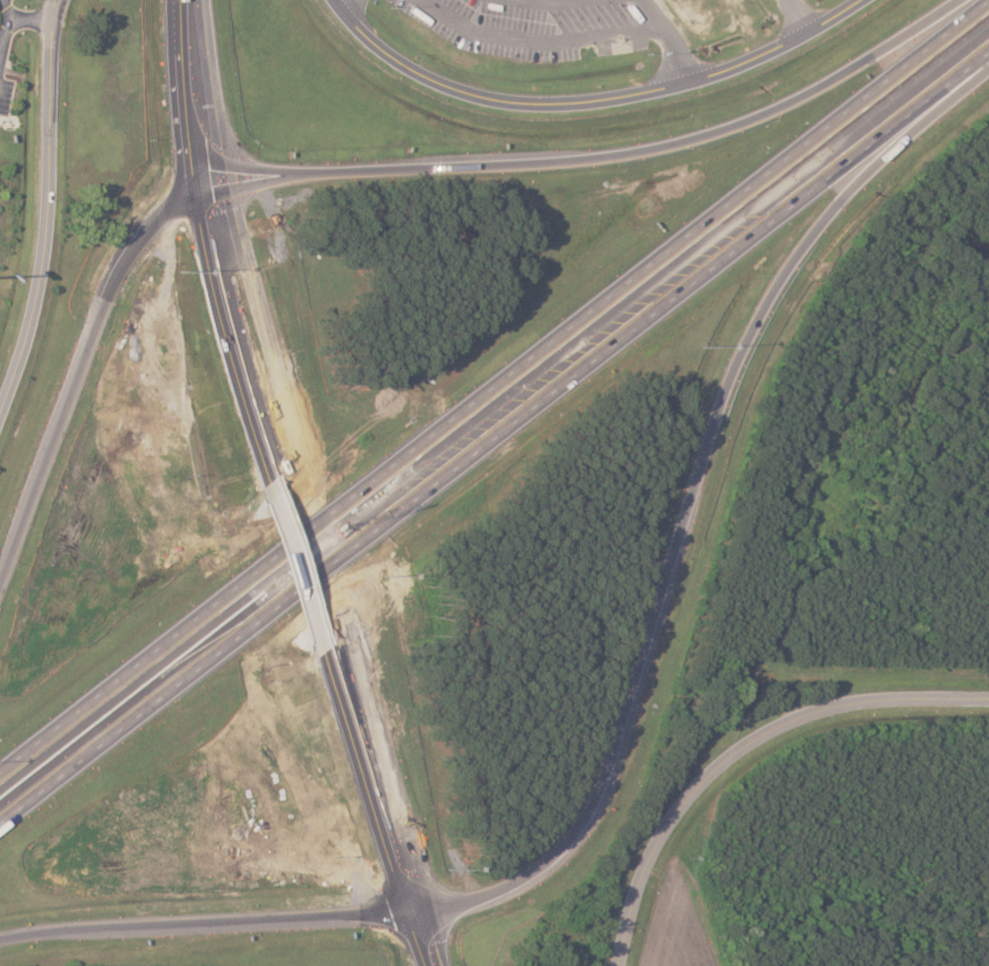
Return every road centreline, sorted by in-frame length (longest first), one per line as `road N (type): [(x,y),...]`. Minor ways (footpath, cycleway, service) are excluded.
road 1 (motorway): [(0,824),(988,51)]
road 2 (motorway): [(988,6),(0,778)]
road 3 (motorway): [(418,916),(526,881),(590,819),(619,750),(736,365),(799,252),(836,208),(988,70)]
road 4 (motorway): [(959,0),(769,112),(650,149),(194,190)]
road 5 (residential): [(335,0),(356,29),(441,84),(563,104),(695,81),(867,0)]
road 6 (residential): [(626,965),(662,843),(729,759),(775,728),(840,701),(988,692)]
road 7 (residential): [(273,479),(202,245),(188,0)]
road 8 (motorway): [(194,190),(149,229),(118,271),(0,584)]
road 9 (residential): [(0,423),(37,321),(57,199),(61,0)]
road 10 (motorway): [(0,940),(67,929),(418,916)]
road 11 (residential): [(433,965),(330,650)]
road 12 (residential): [(330,650),(273,479)]

